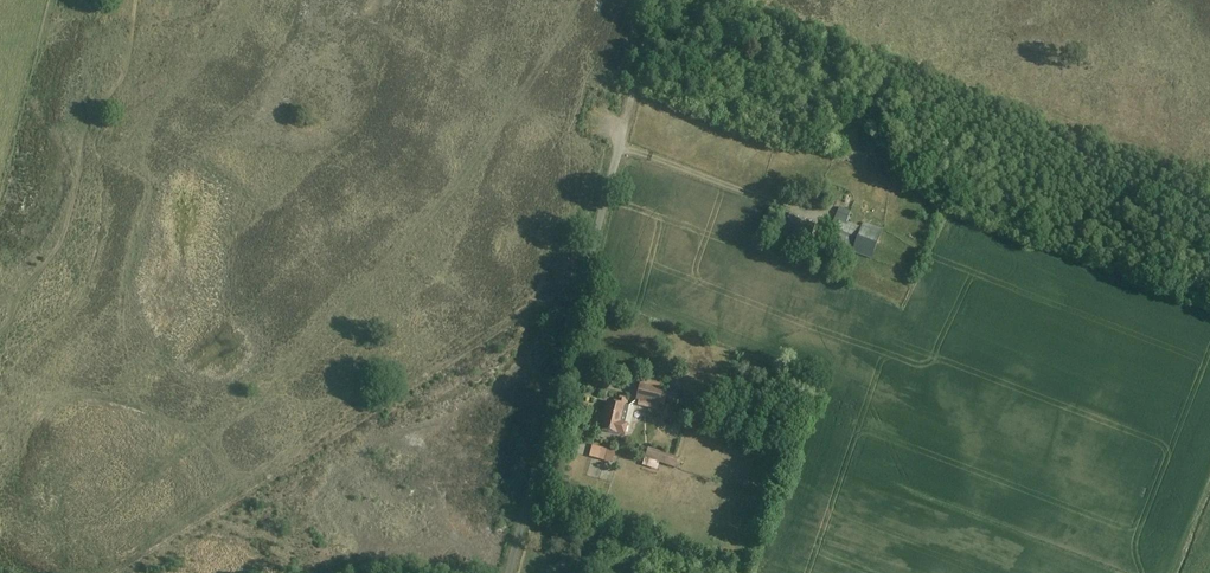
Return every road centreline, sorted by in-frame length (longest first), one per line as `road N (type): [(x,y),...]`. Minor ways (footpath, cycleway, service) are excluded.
road 1 (unclassified): [(509,572),(622,129)]
road 2 (track): [(622,129),(657,0)]

